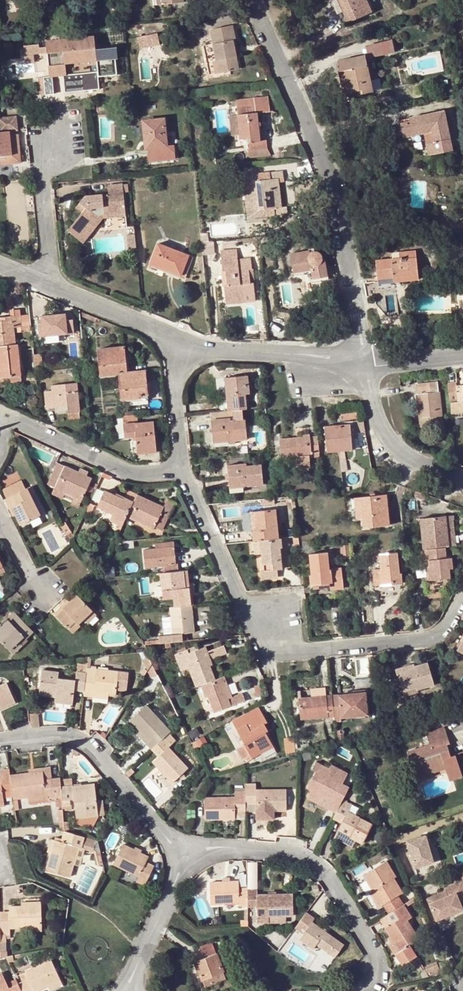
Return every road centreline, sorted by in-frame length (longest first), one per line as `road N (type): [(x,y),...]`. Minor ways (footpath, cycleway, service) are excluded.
road 1 (residential): [(462,597),(428,638),(301,649),(269,639),(235,588),(184,467)]
road 2 (residential): [(253,0),(331,176),(363,364)]
road 3 (residential): [(184,856),(264,847),(334,876),(376,939),(373,990)]
road 4 (residential): [(0,744),(81,740),(184,856)]
road 5 (residential): [(167,335),(363,364)]
road 6 (residential): [(4,415),(138,474),(184,467)]
road 7 (residential): [(363,364),(393,445),(462,479)]
road 8 (residential): [(51,282),(41,136)]
road 9 (residential): [(184,856),(128,990)]
road 10 (residential): [(184,467),(167,335)]
road 11 (residential): [(51,282),(167,335)]

